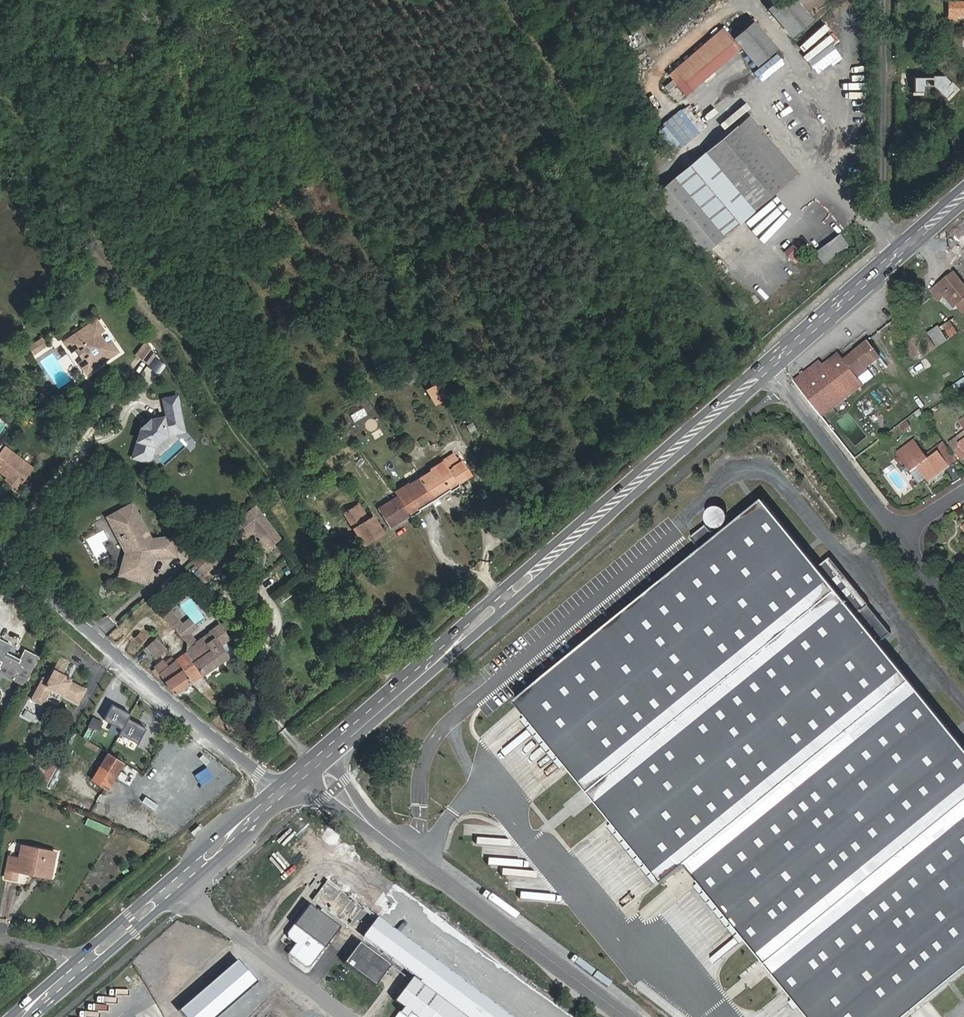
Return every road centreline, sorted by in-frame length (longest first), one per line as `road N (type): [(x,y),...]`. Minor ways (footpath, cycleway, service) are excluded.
road 1 (primary): [(762,363),(309,757)]
road 2 (primary): [(320,770),(771,374)]
road 3 (track): [(762,363),(508,0)]
road 4 (unclassified): [(631,1016),(355,811),(320,770)]
road 5 (primary): [(34,1016),(320,770)]
road 6 (tertiary): [(0,563),(276,786)]
road 7 (primary): [(276,786),(72,964)]
road 8 (primary): [(771,374),(963,205)]
road 9 (residential): [(892,248),(883,227),(881,0)]
road 10 (tertiary): [(897,534),(771,374)]
road 11 (primary): [(892,248),(762,363)]

